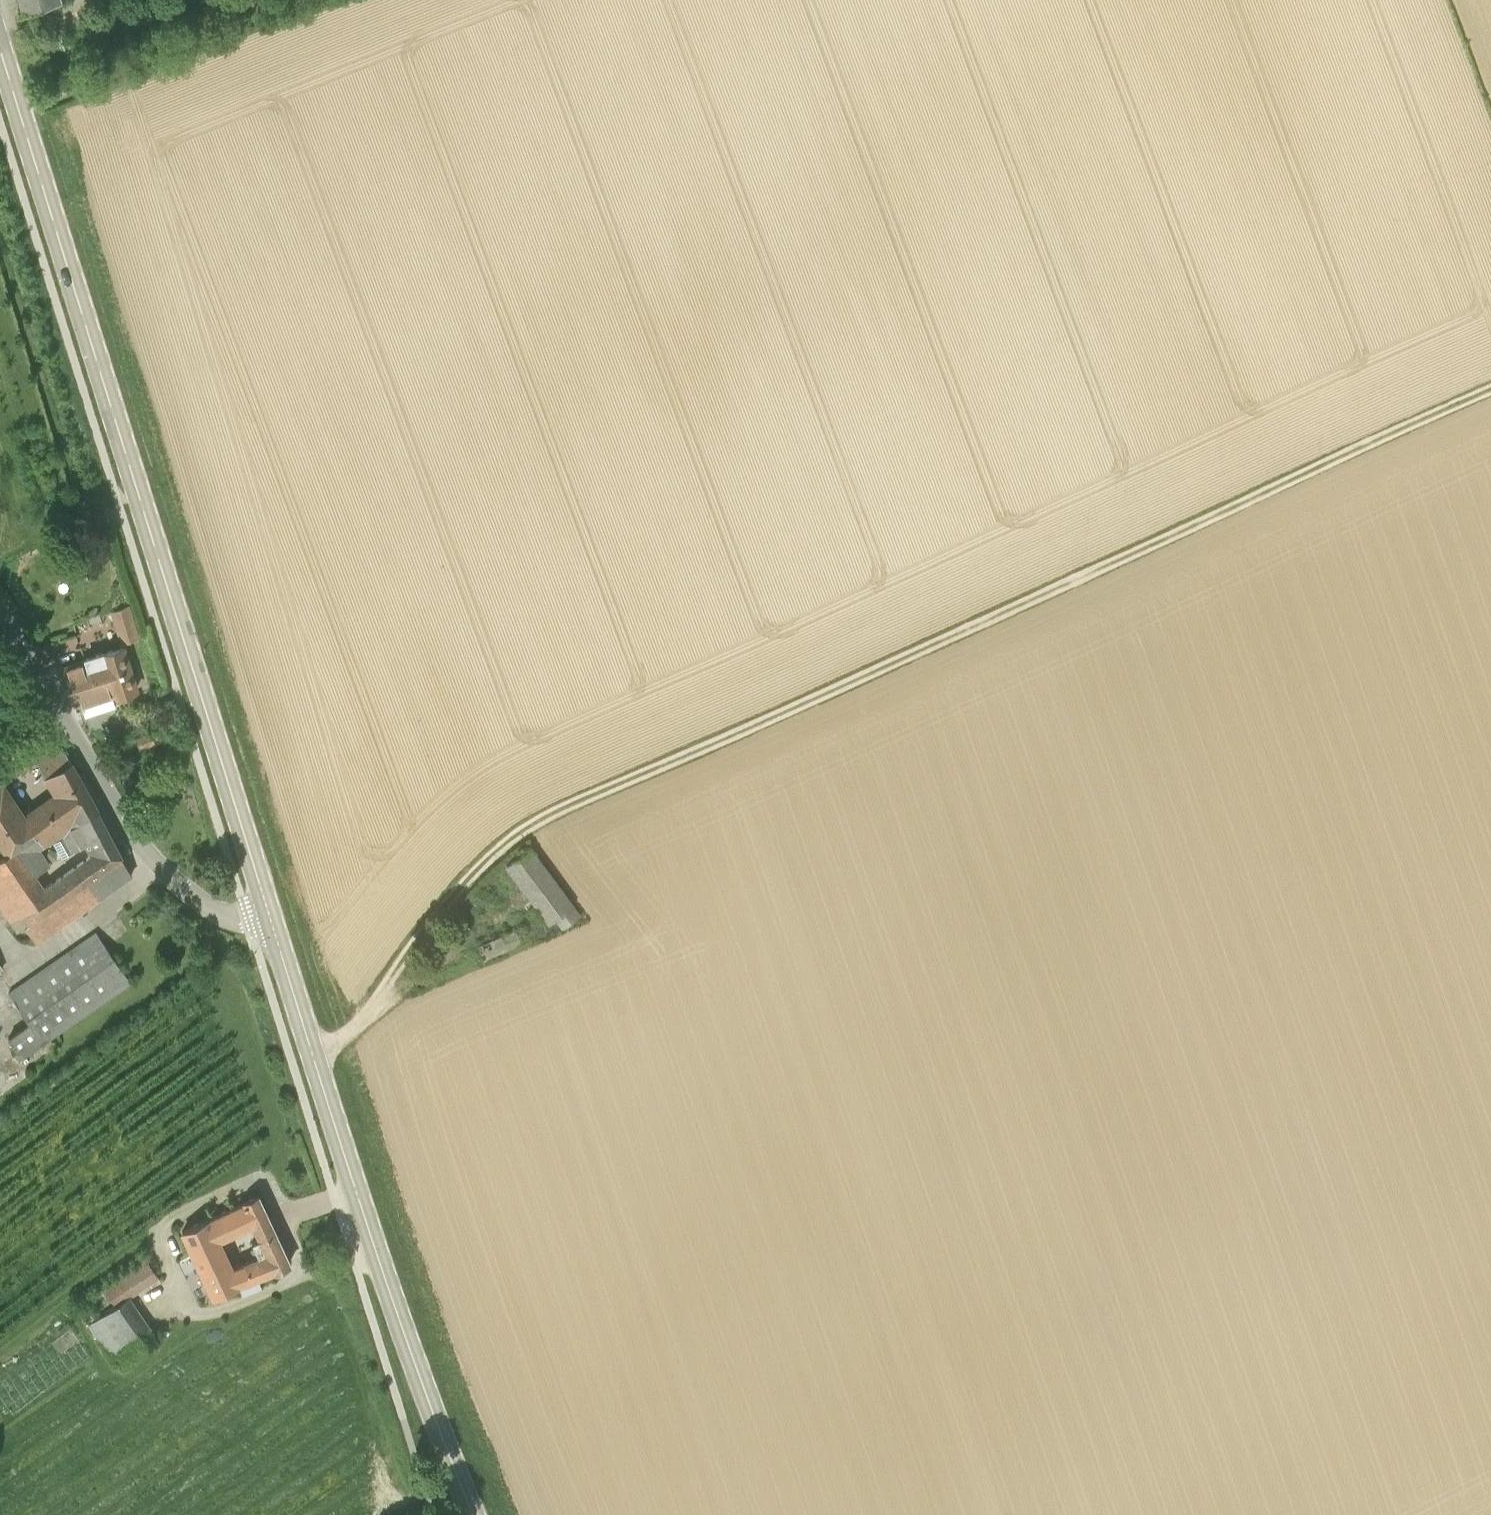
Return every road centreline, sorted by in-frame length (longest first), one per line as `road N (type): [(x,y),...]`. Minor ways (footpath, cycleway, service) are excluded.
road 1 (track): [(312,1049),(344,1038),(376,1009),(406,956),(461,888),(551,813),(1490,389)]
road 2 (secondary): [(268,910),(0,45)]
road 3 (secondary): [(474,1514),(399,1315),(268,910)]
road 4 (tertiary): [(268,910),(218,912),(164,873),(0,614)]

